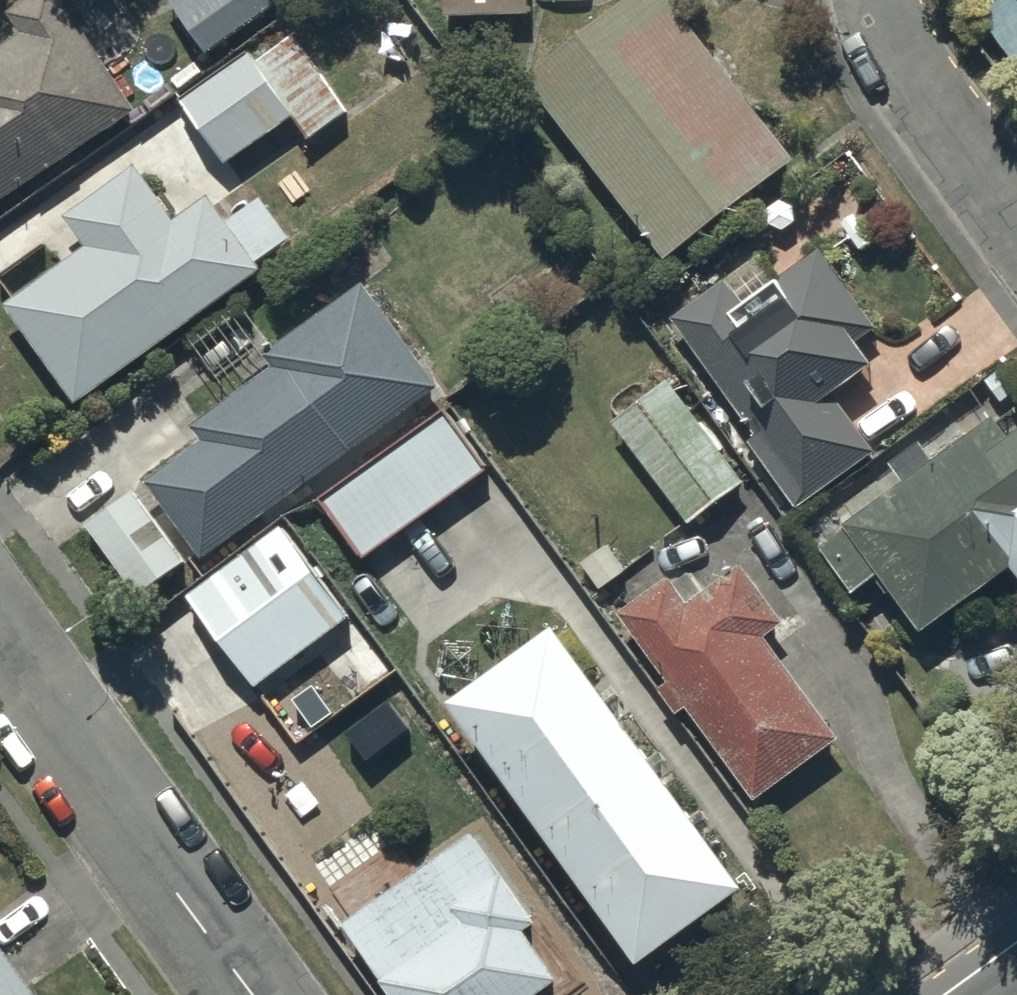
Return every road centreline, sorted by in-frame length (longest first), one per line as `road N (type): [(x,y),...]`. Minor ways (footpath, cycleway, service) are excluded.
road 1 (residential): [(252,994),(0,643)]
road 2 (residential): [(1016,211),(875,14),(877,0)]

